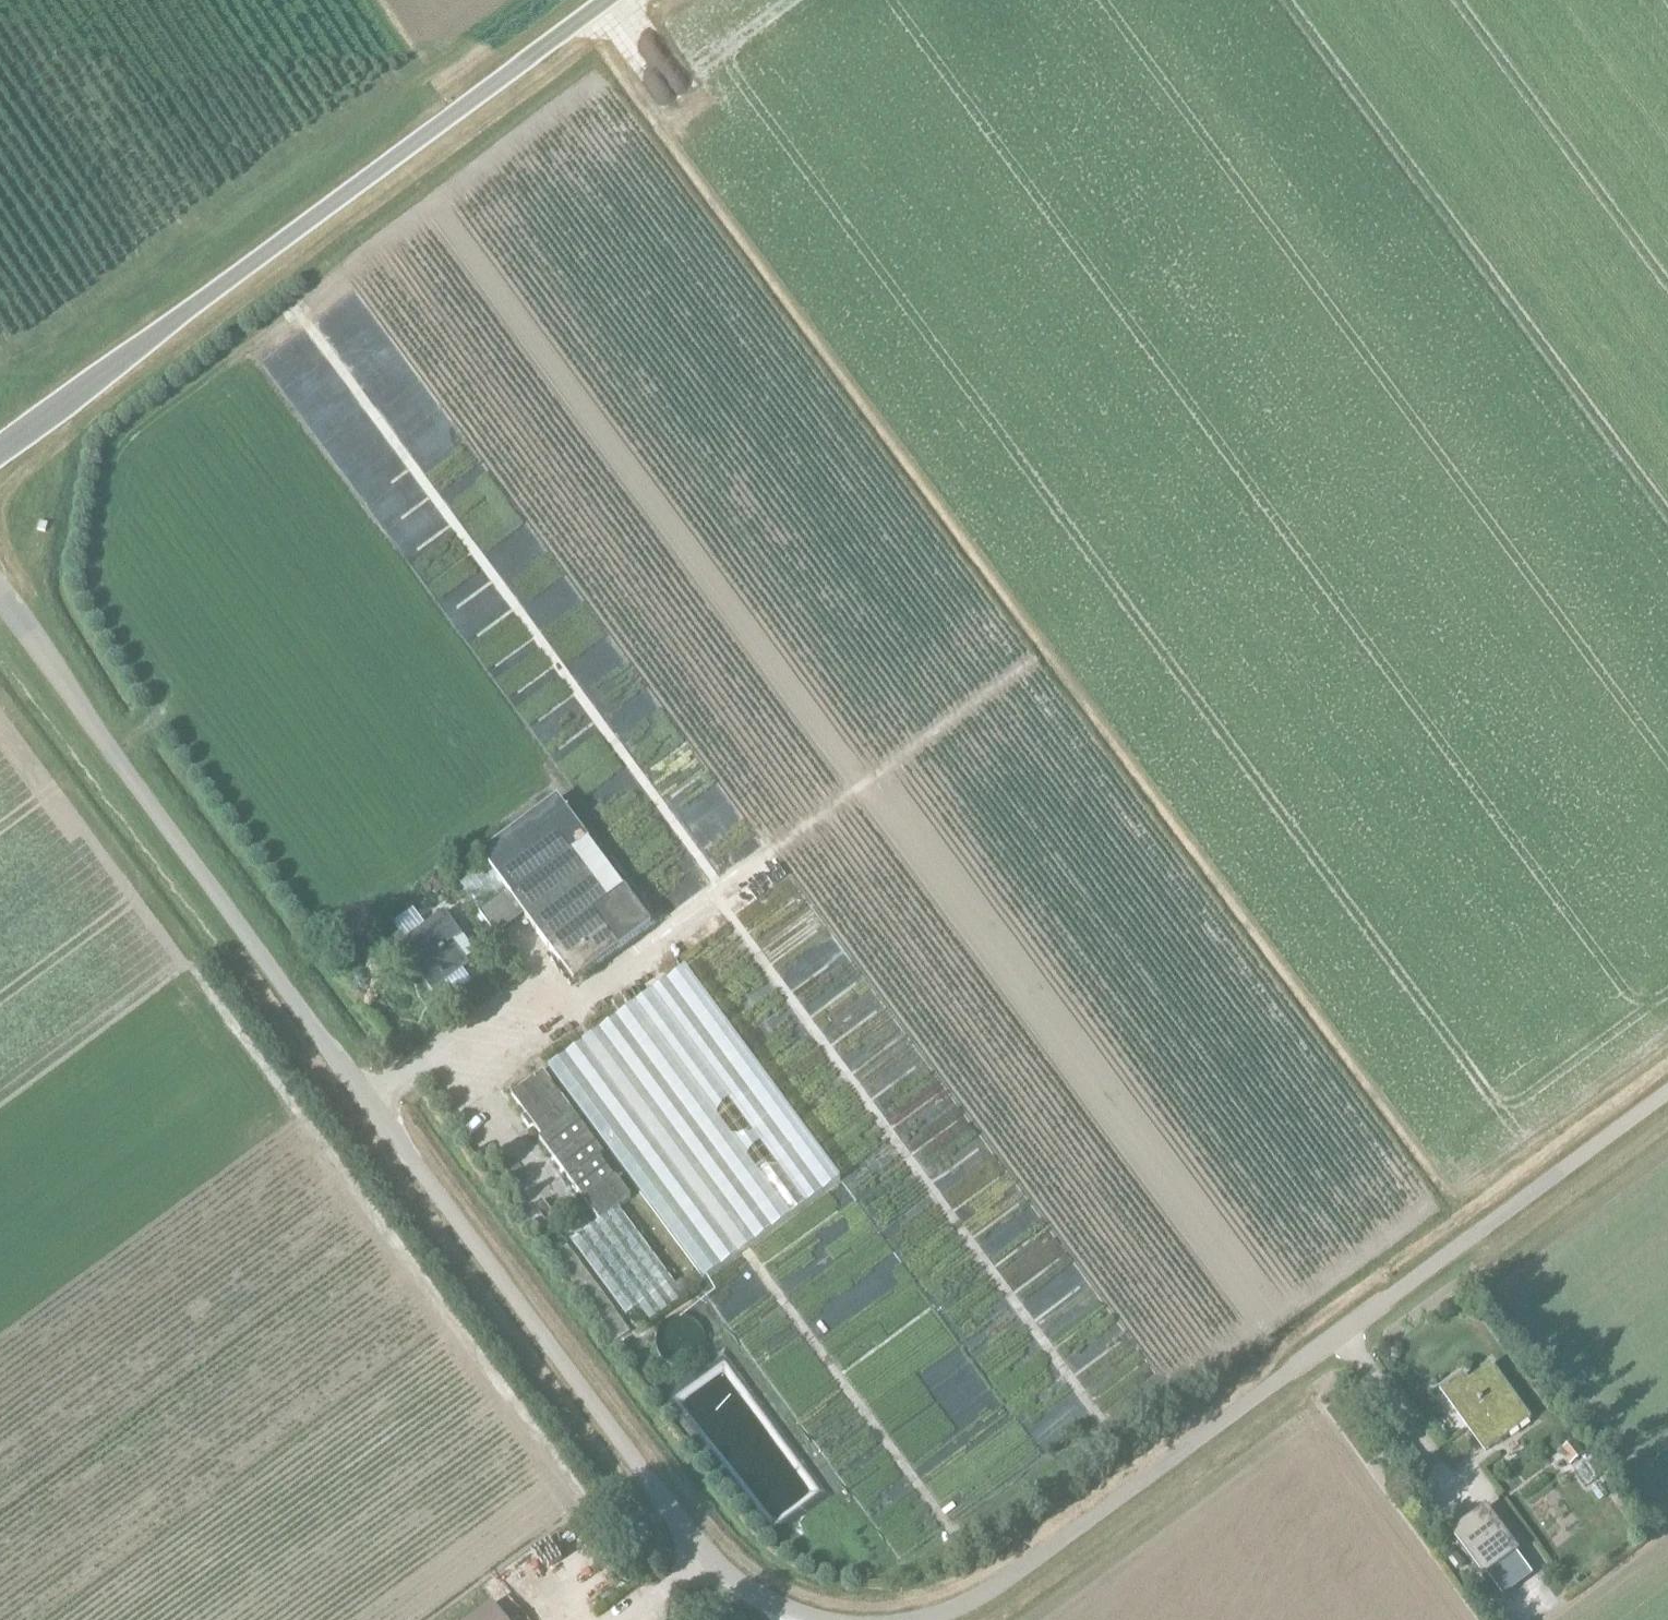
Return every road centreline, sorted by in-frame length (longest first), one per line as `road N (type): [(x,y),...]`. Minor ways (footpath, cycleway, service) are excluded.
road 1 (unclassified): [(806,1619),(722,1572),(669,1519),(0,616)]
road 2 (unclassified): [(1667,1098),(1001,1587),(922,1619)]
road 3 (unclassified): [(0,445),(596,0)]

